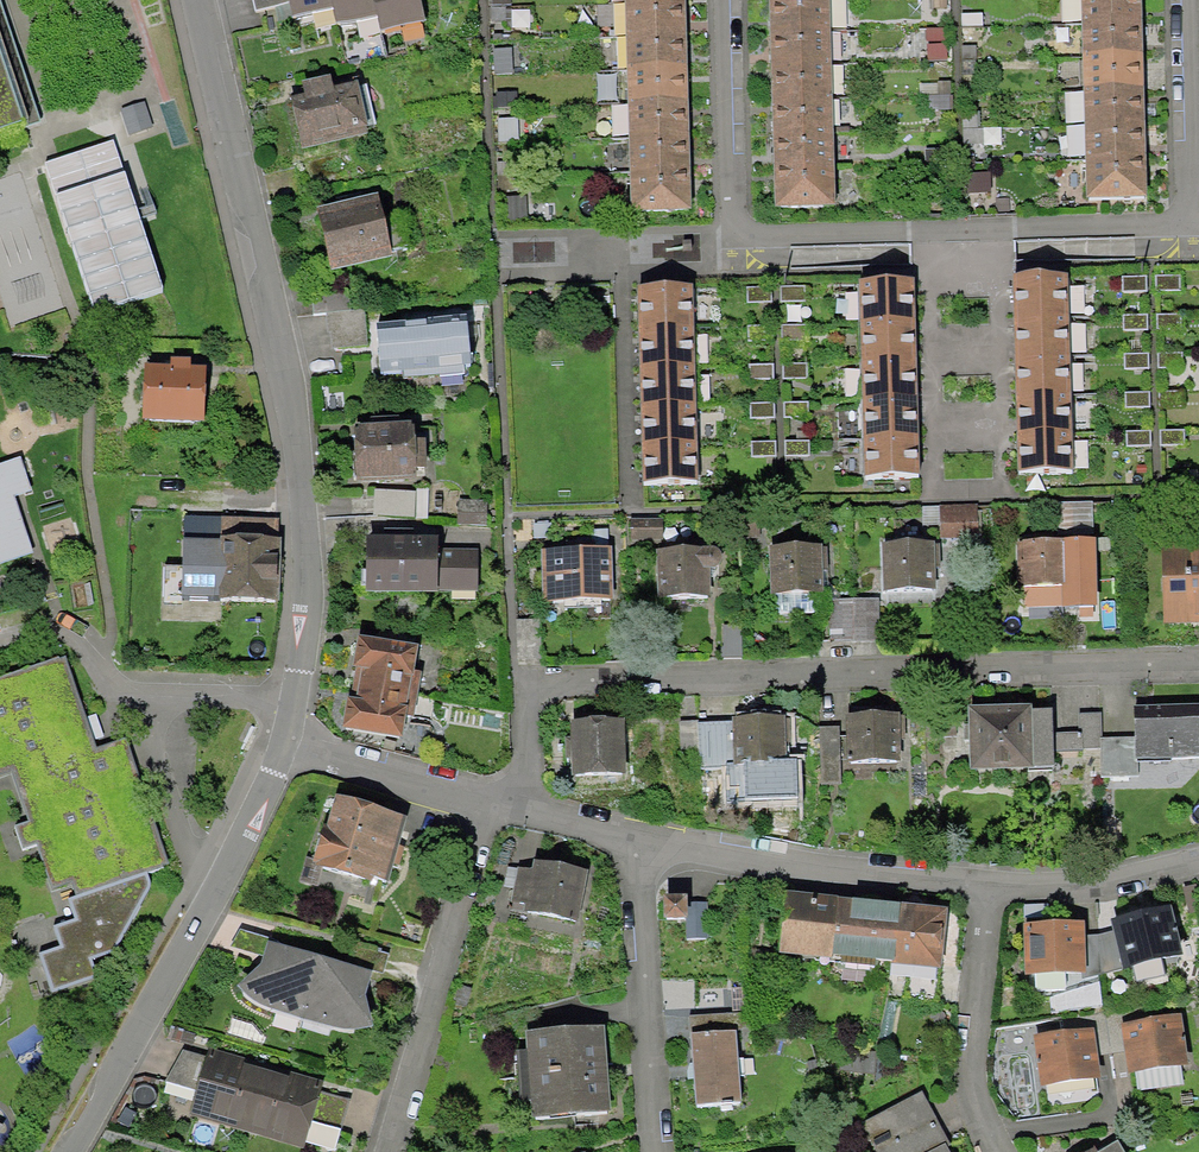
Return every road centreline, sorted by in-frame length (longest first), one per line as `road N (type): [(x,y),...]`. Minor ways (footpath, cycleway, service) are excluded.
road 1 (residential): [(1198,660),(512,687),(521,814)]
road 2 (residential): [(197,0),(265,300),(305,540),(303,651),(279,747)]
road 3 (residential): [(734,0),(740,235),(1175,221)]
road 4 (residential): [(279,747),(176,965),(62,1151)]
road 5 (residential): [(487,805),(386,1151)]
road 6 (residential): [(635,845),(982,890)]
road 7 (residential): [(656,1151),(635,845)]
road 8 (residential): [(1004,1151),(979,1105),(982,890)]
road 9 (residential): [(1175,221),(1172,0)]
road 10 (residential): [(982,890),(1146,877),(1198,859)]
road 11 (residential): [(279,747),(487,805)]

